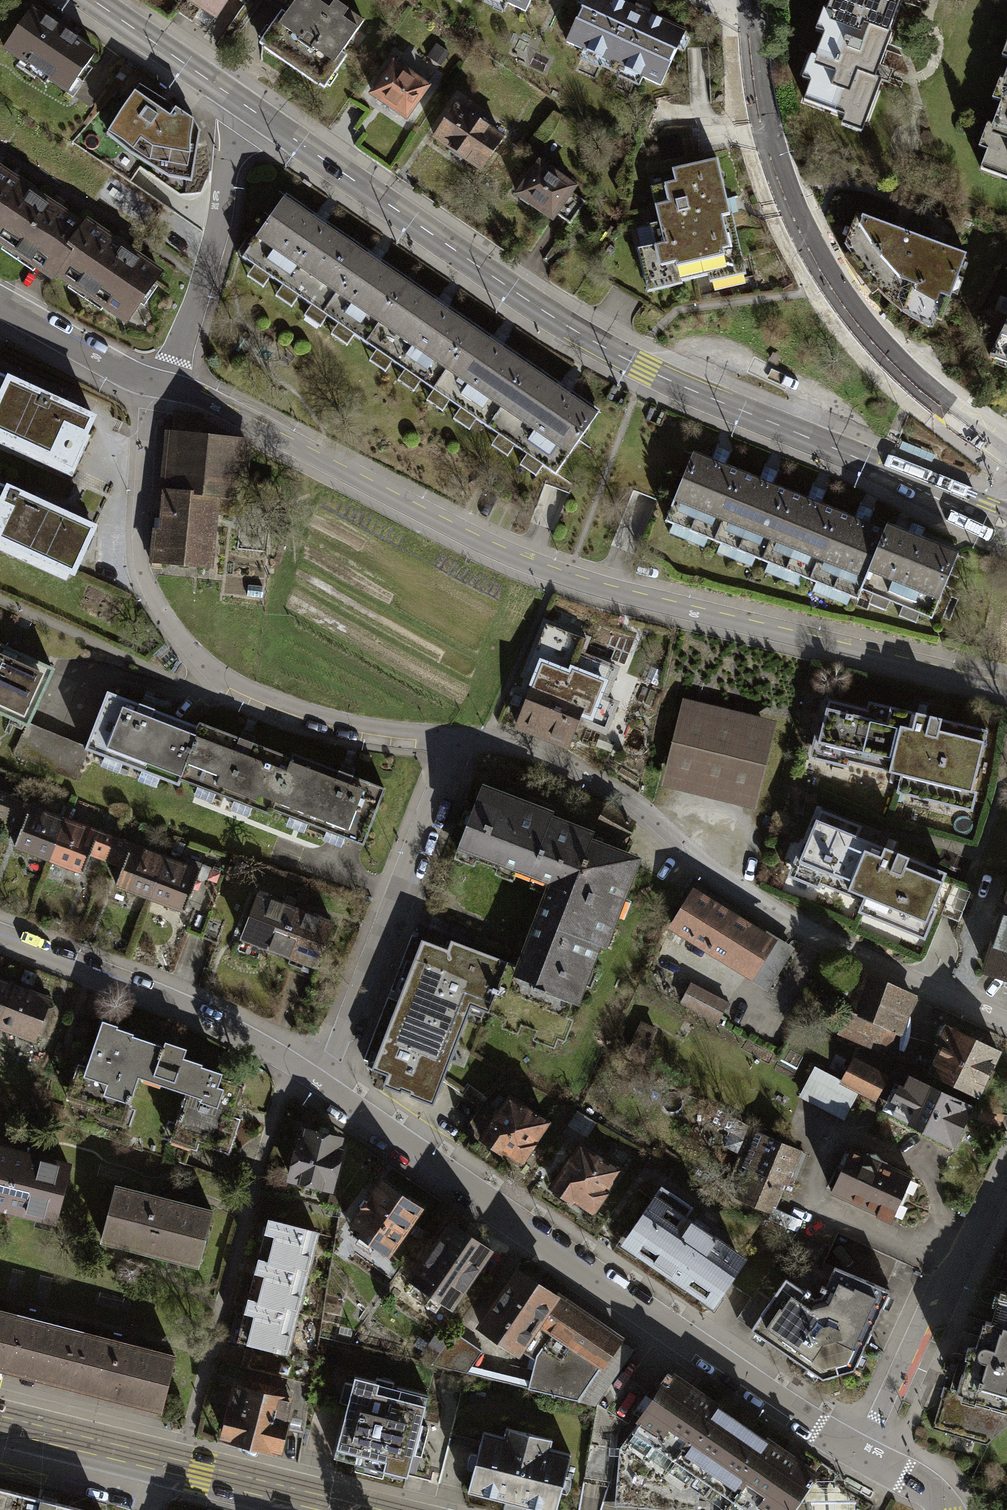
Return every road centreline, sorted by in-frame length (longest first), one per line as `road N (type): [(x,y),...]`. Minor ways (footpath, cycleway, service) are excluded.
road 1 (residential): [(162,384),(487,546),(561,574),(1006,689)]
road 2 (tertiary): [(1006,525),(598,344),(249,109)]
road 3 (residential): [(862,1453),(318,1082)]
road 4 (residential): [(456,739),(558,757),(603,783),(720,883),(808,932),(1006,1019)]
road 5 (residential): [(162,384),(150,414),(141,558),(151,594),(182,640),(211,669),(291,706),(456,739)]
road 6 (residential): [(1006,454),(872,339),(829,281),(772,151),(751,0)]
road 7 (residential): [(175,1459),(190,1432),(294,1067)]
road 8 (residential): [(318,1082),(456,739)]
road 9 (residential): [(1006,1160),(862,1453)]
road 10 (residential): [(294,1067),(140,991),(0,937)]
road 11 (residential): [(162,384),(187,336),(219,222),(229,140),(249,109)]
road 12 (tertiary): [(175,1459),(382,1509)]
road 13 (tertiary): [(249,109),(90,0)]
road 14 (residential): [(162,384),(0,305)]
road 15 (tertiary): [(0,1417),(175,1459)]

